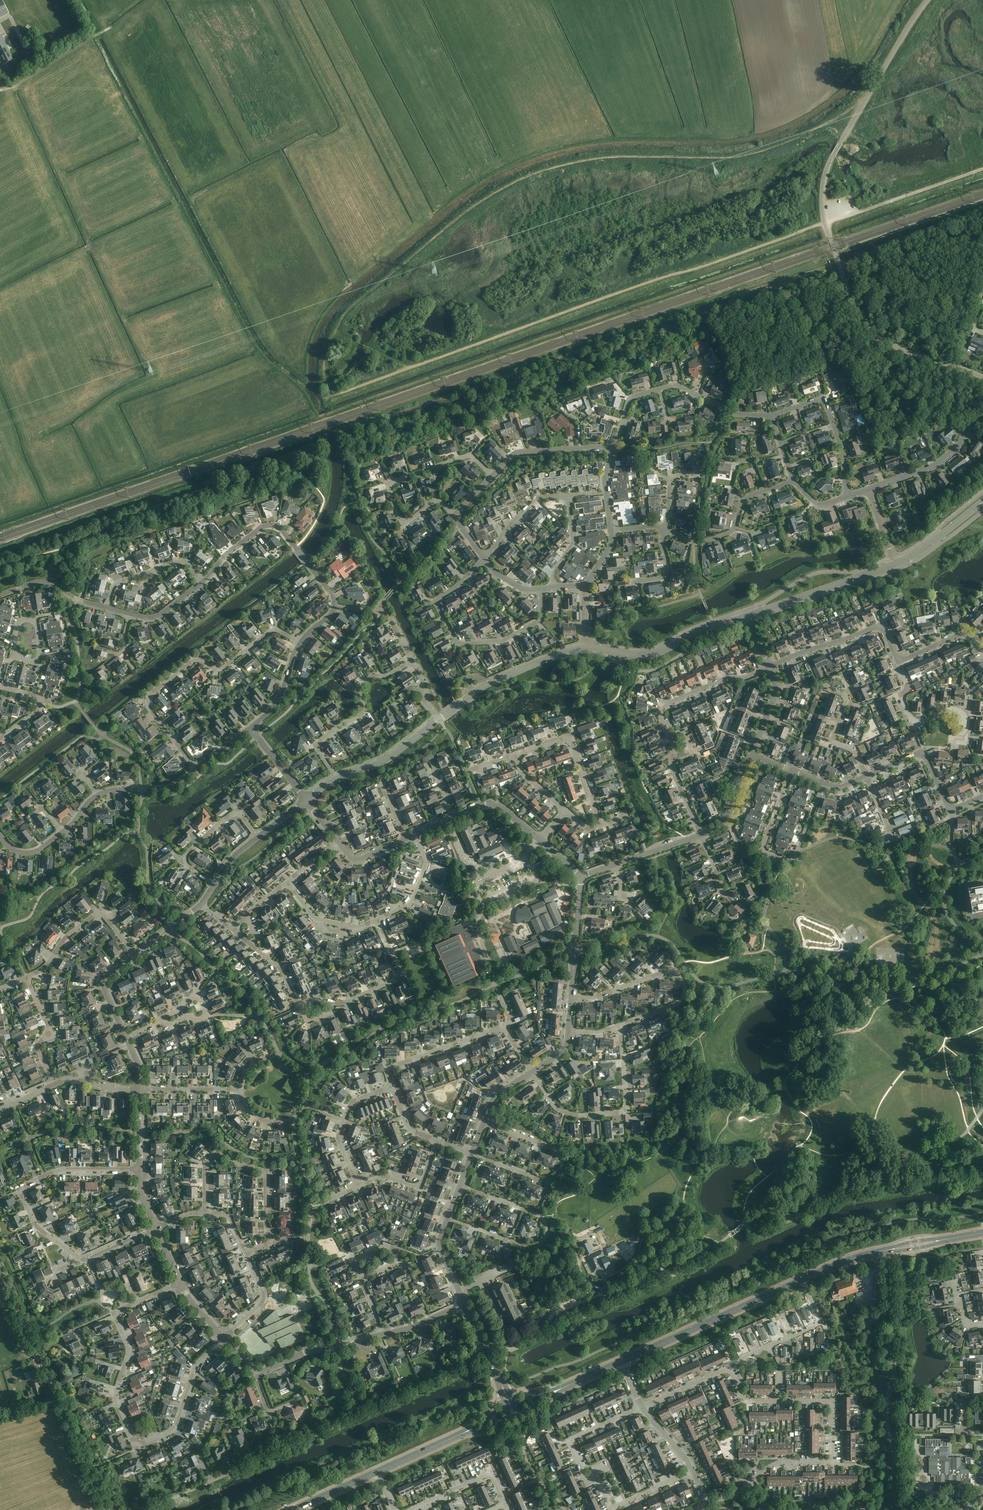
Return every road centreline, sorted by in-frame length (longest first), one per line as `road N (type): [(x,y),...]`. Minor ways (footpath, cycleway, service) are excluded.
road 1 (track): [(982,169),(329,397)]
road 2 (track): [(860,109),(751,153),(594,161),(499,190),(352,308),(322,371)]
road 3 (unclassified): [(982,377),(904,350),(874,330),(852,301),(823,215),(831,158),(928,0)]
road 4 (residential): [(146,1509),(459,1373),(486,1350)]
road 5 (residential): [(226,1337),(194,1371),(173,1429),(137,1445),(115,1403),(129,1350),(113,1313),(179,1283)]
road 6 (unclassified): [(108,1509),(0,1269)]
road 7 (residential): [(195,769),(149,697),(199,660),(227,667),(271,632),(299,643)]
road 8 (residential): [(299,643),(331,615),(334,600),(279,528),(262,527),(203,582)]
road 9 (residential): [(701,835),(677,780),(662,711),(768,667)]
road 10 (residential): [(453,516),(439,497),(404,522),(388,484),(470,455),(493,476)]
road 11 (residential): [(205,1213),(206,1165),(219,1150),(266,1170),(273,1242),(247,1254)]
road 12 (residential): [(76,1256),(37,1228),(18,1187),(60,1170),(140,1169)]
road 13 (residential): [(448,1217),(527,1247),(546,1237),(540,1216),(460,1185)]
road 14 (residential): [(532,1071),(557,1110),(628,1111),(620,1024)]
road 15 (residential): [(620,1024),(676,1004),(681,979),(666,972),(595,997),(572,996)]
road 16 (secondary): [(621,1361),(802,1279)]
road 17 (residential): [(824,783),(797,852),(786,859),(761,850),(791,772)]
road 18 (residential): [(484,1121),(556,1149),(561,1167),(542,1180),(472,1154)]
road 19 (residential): [(336,778),(316,744),(365,712),(359,690),(373,674),(387,677),(413,661)]
road 20 (tertiary): [(586,647),(647,657),(746,617)]
road 21 (tertiary): [(439,719),(487,685),(586,647)]
road 22 (residential): [(643,1407),(729,1368),(747,1400),(779,1401)]
road 23 (residential): [(982,796),(950,810),(923,751),(866,776)]
road 24 (tertiary): [(746,617),(896,563)]
road 25 (residential): [(26,978),(100,911),(134,957)]
road 26 (residential): [(771,416),(817,400),(827,404),(845,457),(847,497)]
road 27 (residential): [(601,826),(567,740),(516,754)]
road 28 (residential): [(833,1462),(777,1463),(732,1497),(700,1501)]
road 29 (residential): [(898,662),(912,719),(964,714),(966,729),(955,742)]
road 30 (residential): [(258,836),(237,811),(184,857),(215,882)]
road 31 (residential): [(392,1086),(387,1069),(503,1026)]
road 32 (residential): [(486,1350),(501,1344),(509,1352),(612,1304)]
road 33 (residential): [(982,415),(938,464),(869,489)]
road 34 (residential): [(359,1186),(337,1138),(351,1102),(392,1086)]
road 35 (residential): [(643,1407),(569,1440),(586,1478),(595,1474)]
road 36 (residential): [(377,919),(400,976),(335,1002)]
road 37 (residential): [(493,476),(520,452),(615,446)]
road 38 (tertiary): [(381,1335),(258,1371)]
road 39 (residential): [(764,491),(741,504),(731,533),(700,543),(664,530)]
road 40 (track): [(108,30),(0,91)]
road 41 (residential): [(55,1084),(37,1046),(52,1034),(26,978)]
road 42 (residential): [(505,1504),(491,1474),(411,1509)]
road 43 (tertiary): [(336,778),(385,761),(439,719)]
road 44 (residential): [(768,667),(881,627)]
road 45 (unclassified): [(572,996),(582,877)]

